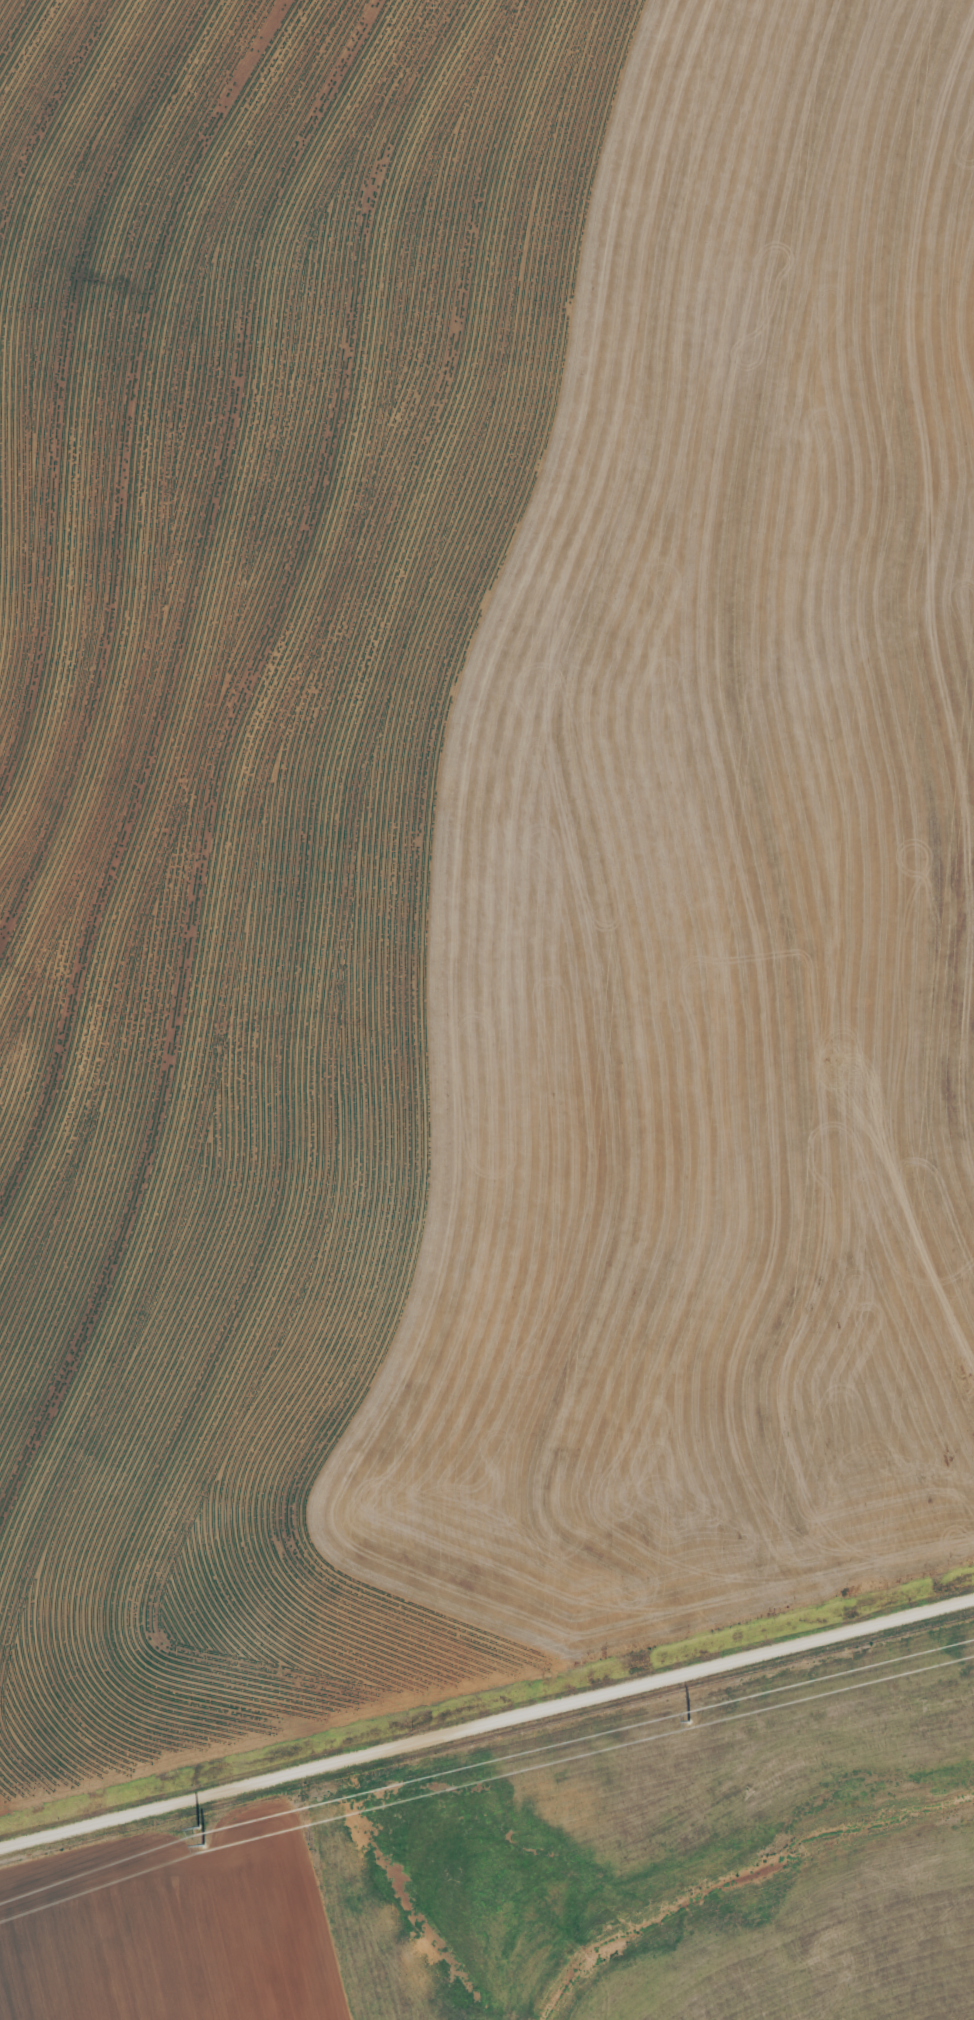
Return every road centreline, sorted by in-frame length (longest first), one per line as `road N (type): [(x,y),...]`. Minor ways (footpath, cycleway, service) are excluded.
road 1 (residential): [(0,1841),(973,1596)]

